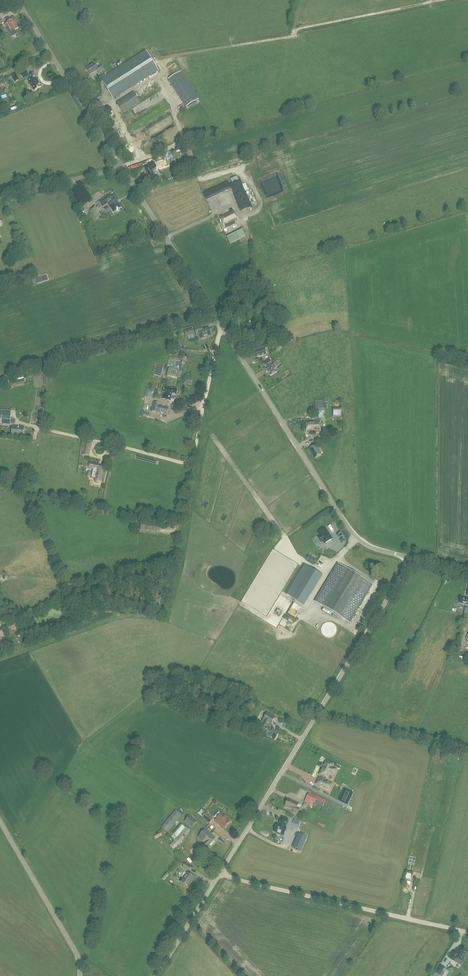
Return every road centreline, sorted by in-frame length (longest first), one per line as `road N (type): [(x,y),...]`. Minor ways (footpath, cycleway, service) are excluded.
road 1 (track): [(0,660),(121,617),(166,617),(208,433),(284,536)]
road 2 (unclassified): [(157,975),(410,557)]
road 3 (unclassified): [(410,557),(353,533),(222,327)]
road 4 (track): [(174,55),(440,0)]
road 5 (track): [(220,873),(467,932)]
road 6 (unclassified): [(122,167),(17,0)]
road 7 (unclassified): [(222,327),(122,167)]
road 8 (unclassified): [(80,975),(76,953),(0,821)]
road 9 (unclassified): [(188,462),(222,327)]
road 10 (unclassified): [(0,195),(122,167)]

